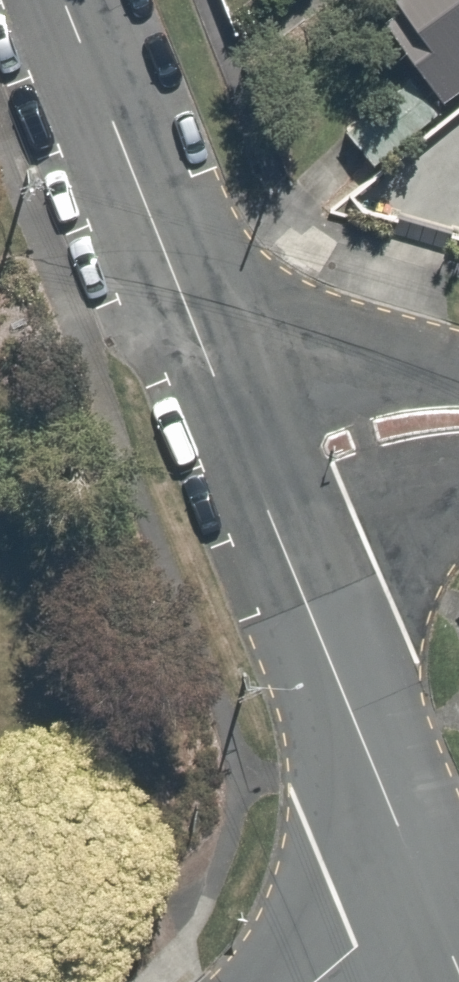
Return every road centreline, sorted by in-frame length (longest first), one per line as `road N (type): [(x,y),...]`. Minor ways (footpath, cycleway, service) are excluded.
road 1 (unclassified): [(249,464),(66,0)]
road 2 (unclassified): [(426,892),(249,464)]
road 3 (residential): [(458,403),(417,403),(333,426),(249,464)]
road 4 (unclassified): [(426,892),(317,981)]

